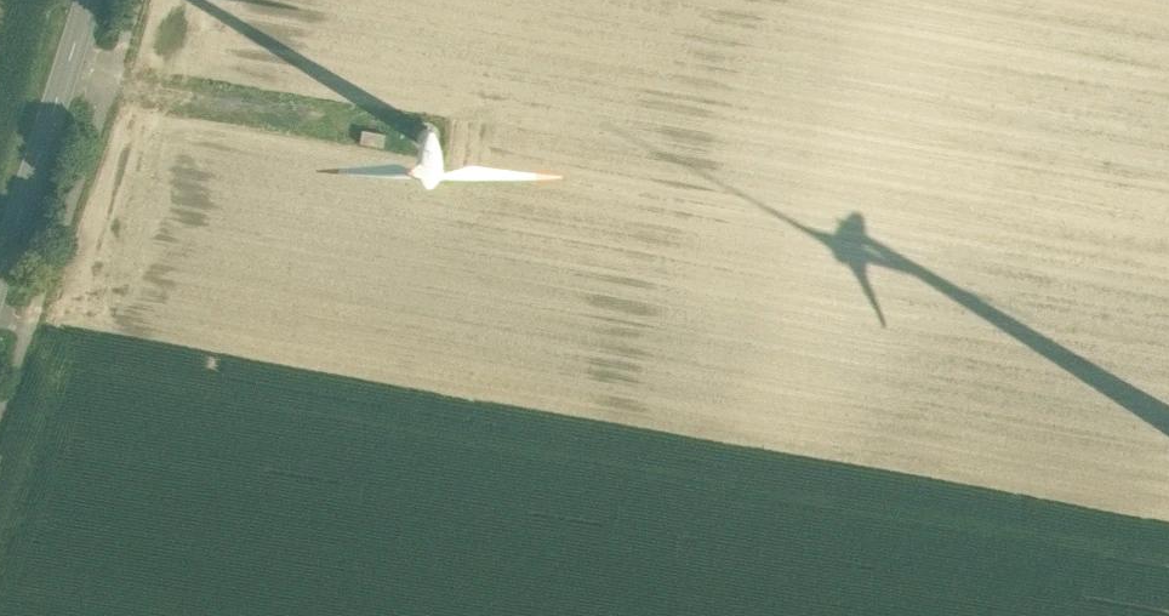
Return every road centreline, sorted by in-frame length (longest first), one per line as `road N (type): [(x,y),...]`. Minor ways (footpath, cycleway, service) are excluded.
road 1 (tertiary): [(83,0),(0,251)]

